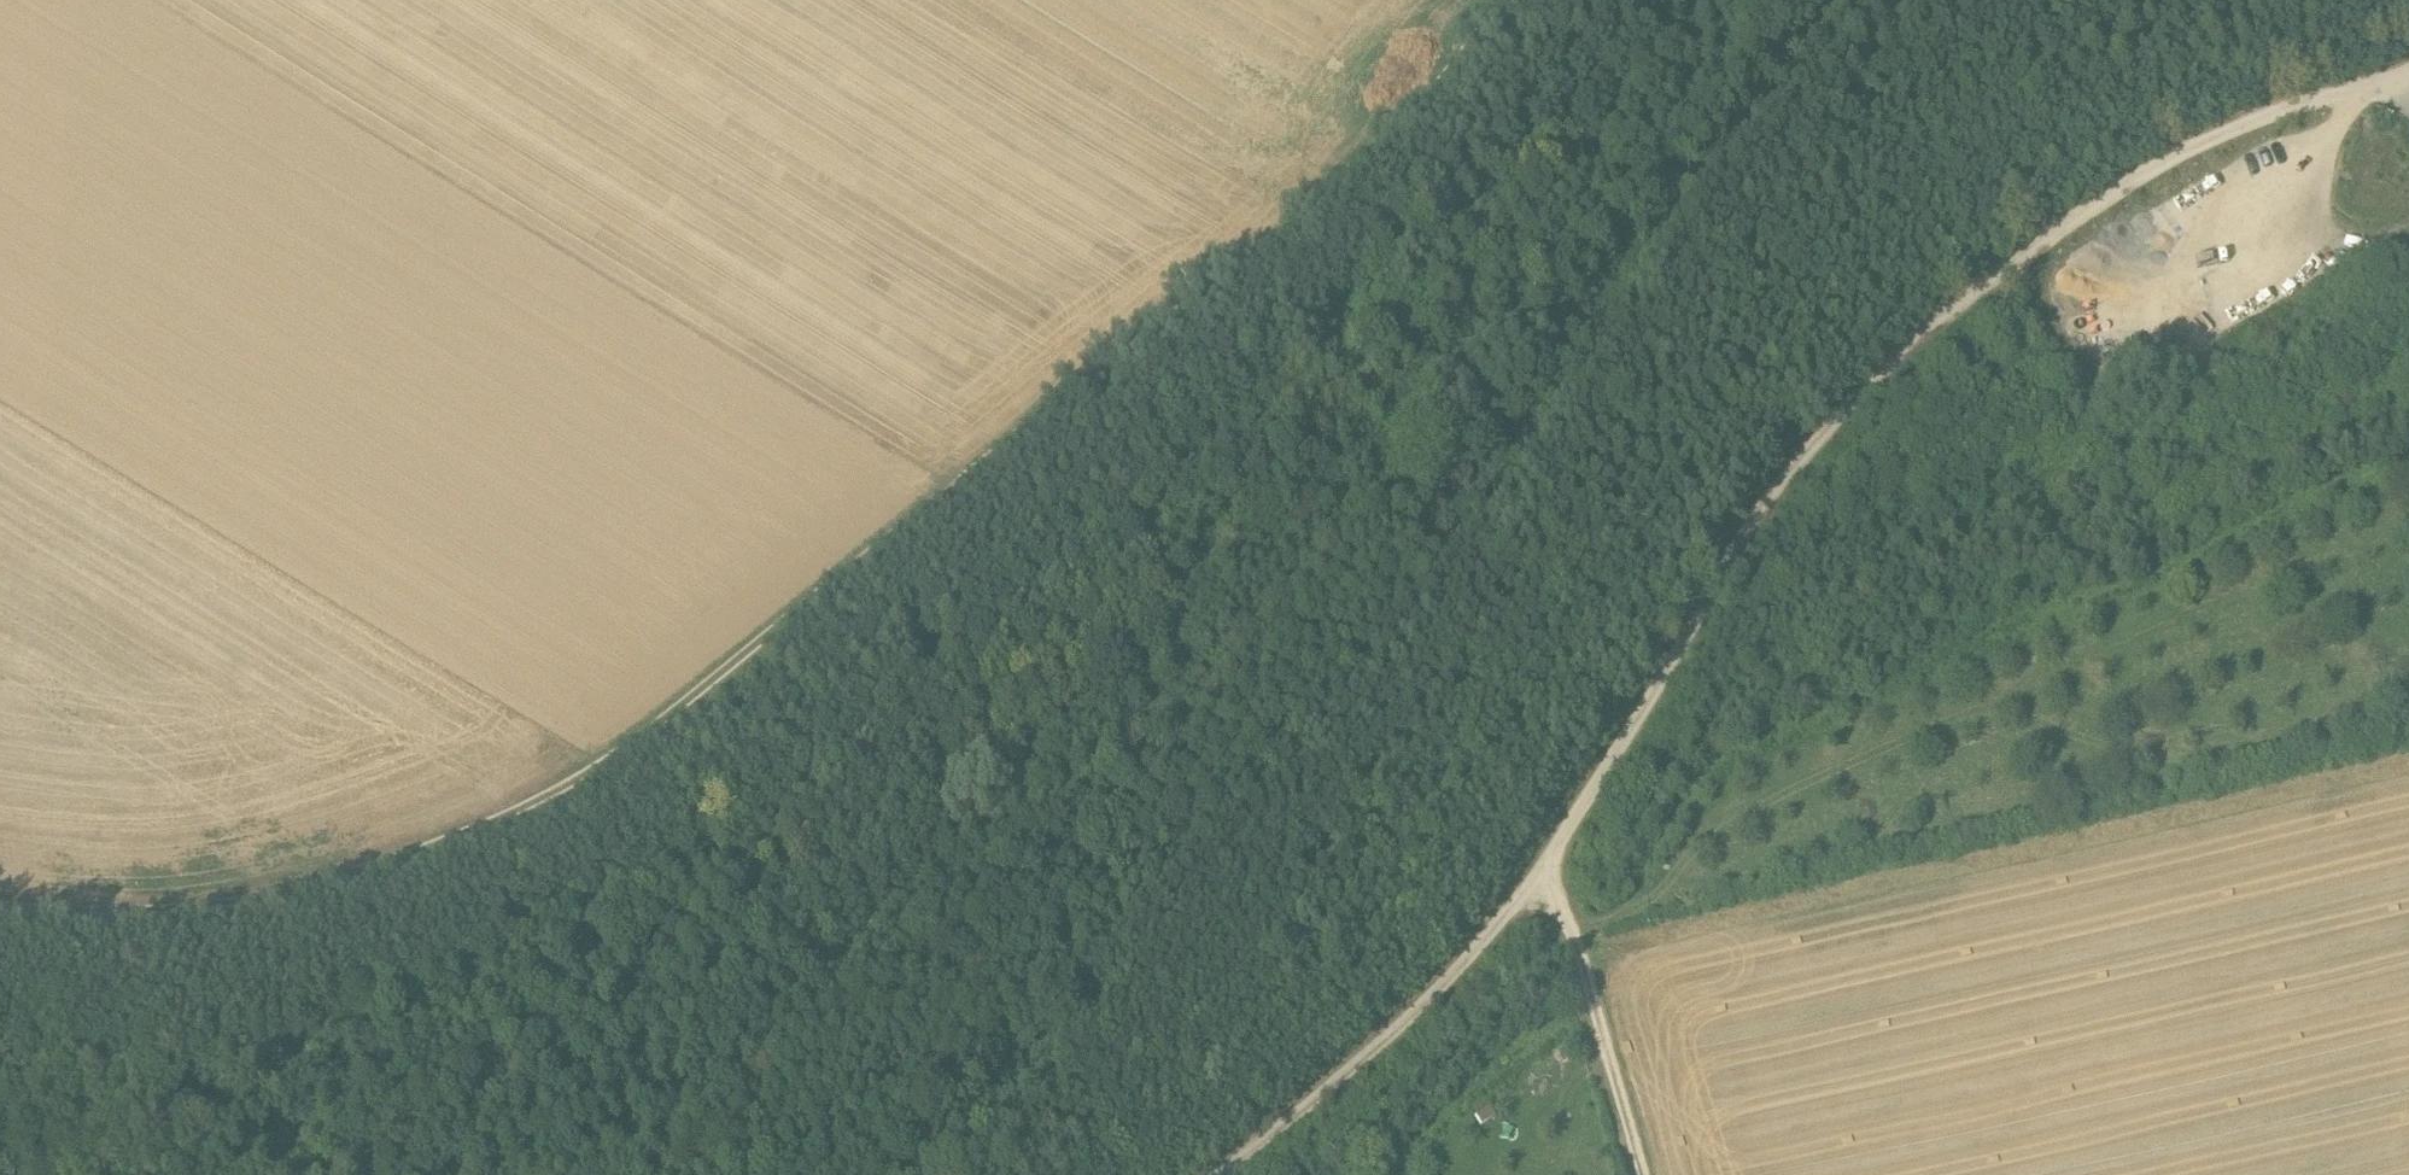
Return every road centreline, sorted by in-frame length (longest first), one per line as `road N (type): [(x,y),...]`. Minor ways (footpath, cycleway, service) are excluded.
road 1 (track): [(1506,0),(1451,79),(1352,185),(1025,429),(634,749),(539,810),(422,861),(257,910),(52,920)]
road 2 (track): [(2344,96),(2241,129),(2160,168),(1993,282),(1911,351),(1774,495),(1543,876),(1506,923),(1402,1035),(1223,1174)]
road 3 (track): [(1641,1174),(1577,960),(1543,876)]

